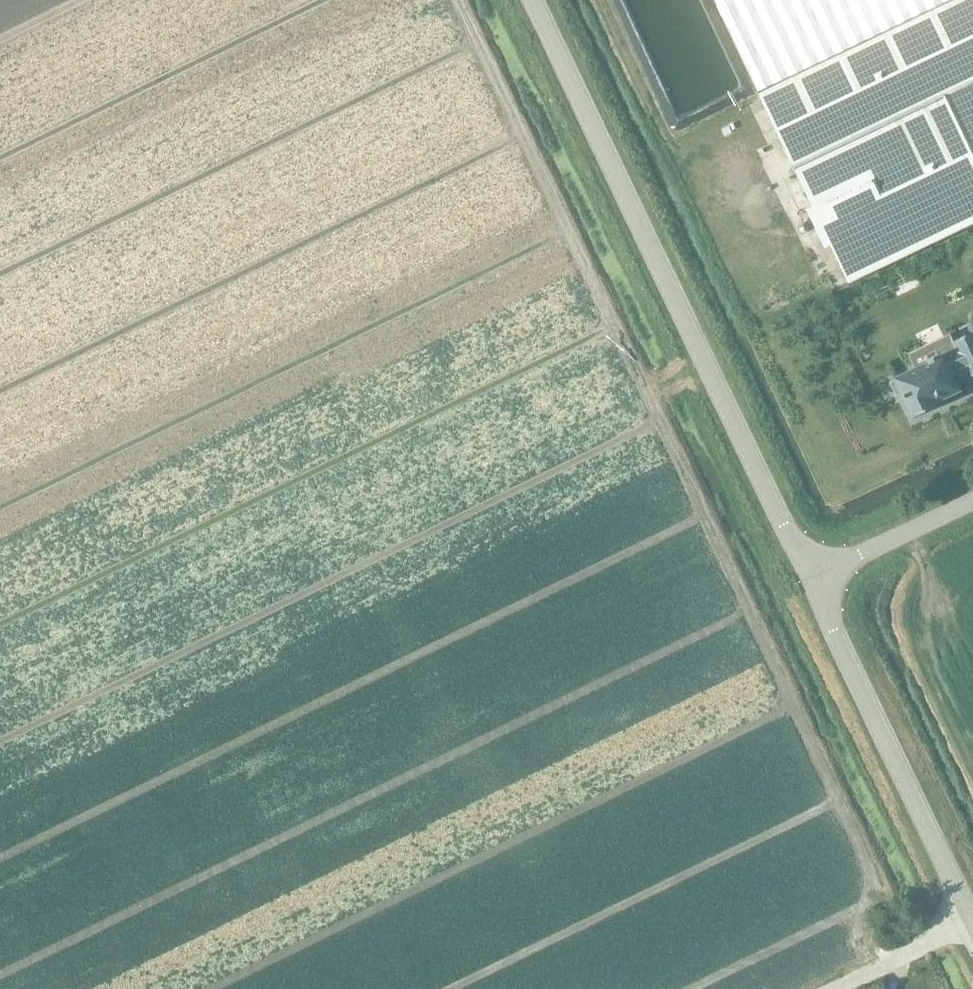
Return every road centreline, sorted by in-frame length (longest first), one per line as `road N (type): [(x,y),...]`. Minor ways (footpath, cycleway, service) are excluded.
road 1 (unclassified): [(811,580),(533,0)]
road 2 (residential): [(972,919),(811,580)]
road 3 (unclassified): [(811,580),(972,505)]

